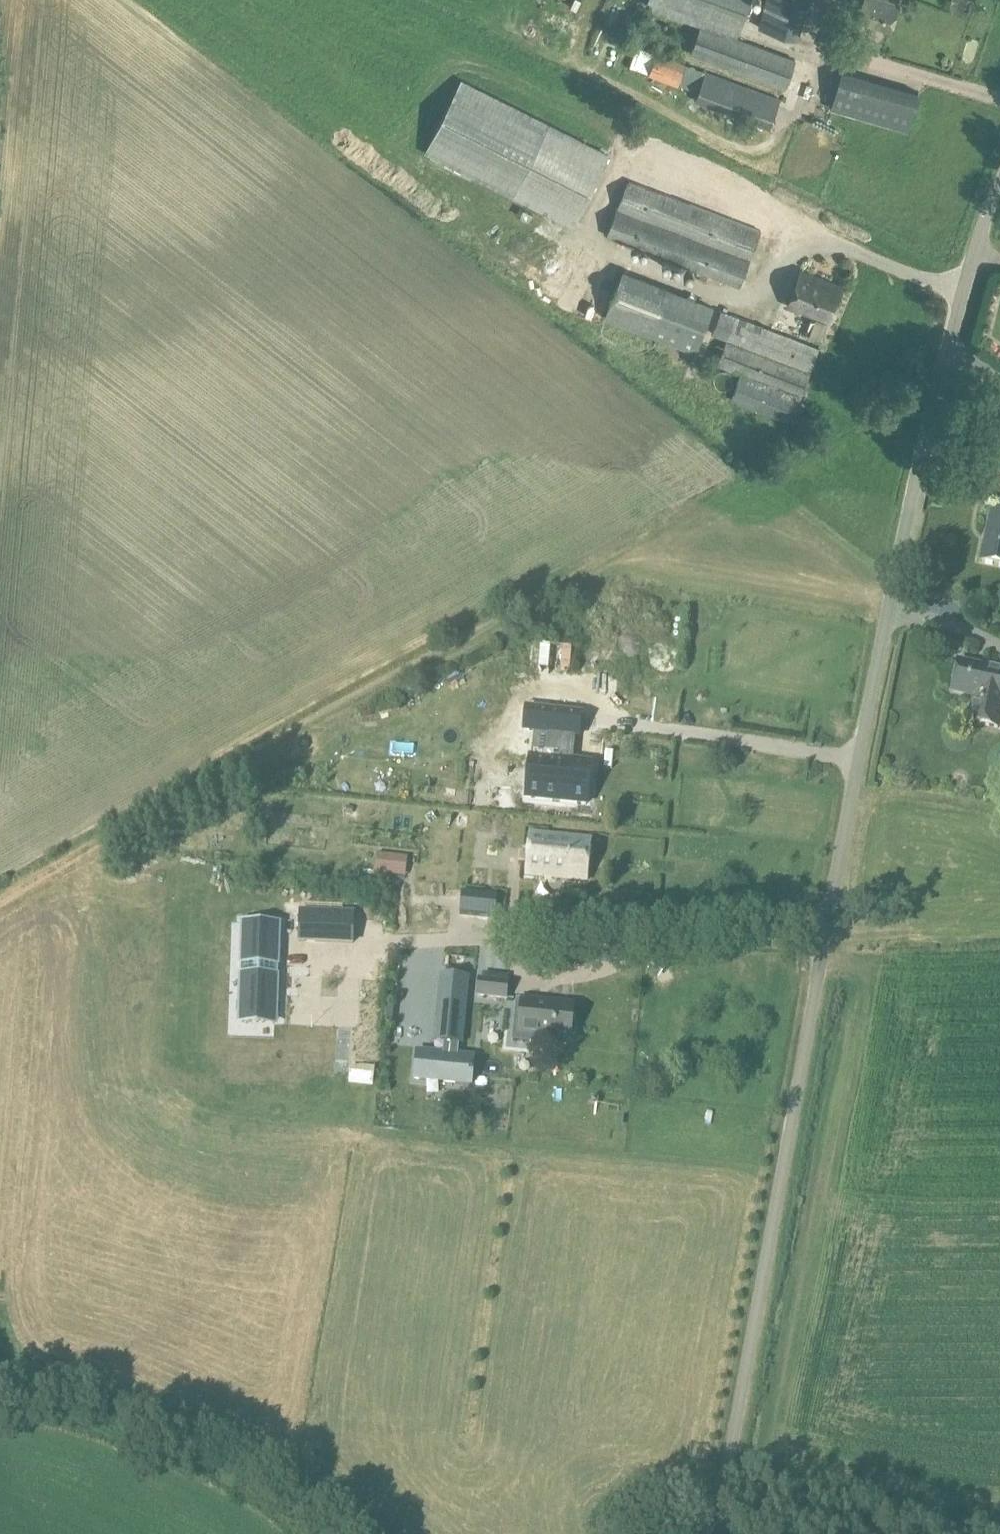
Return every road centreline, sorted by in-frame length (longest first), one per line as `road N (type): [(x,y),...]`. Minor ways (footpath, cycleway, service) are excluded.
road 1 (unclassified): [(712,1533),(878,654),(961,295),(999,188)]
road 2 (track): [(0,903),(943,375)]
road 3 (track): [(999,935),(826,931)]

